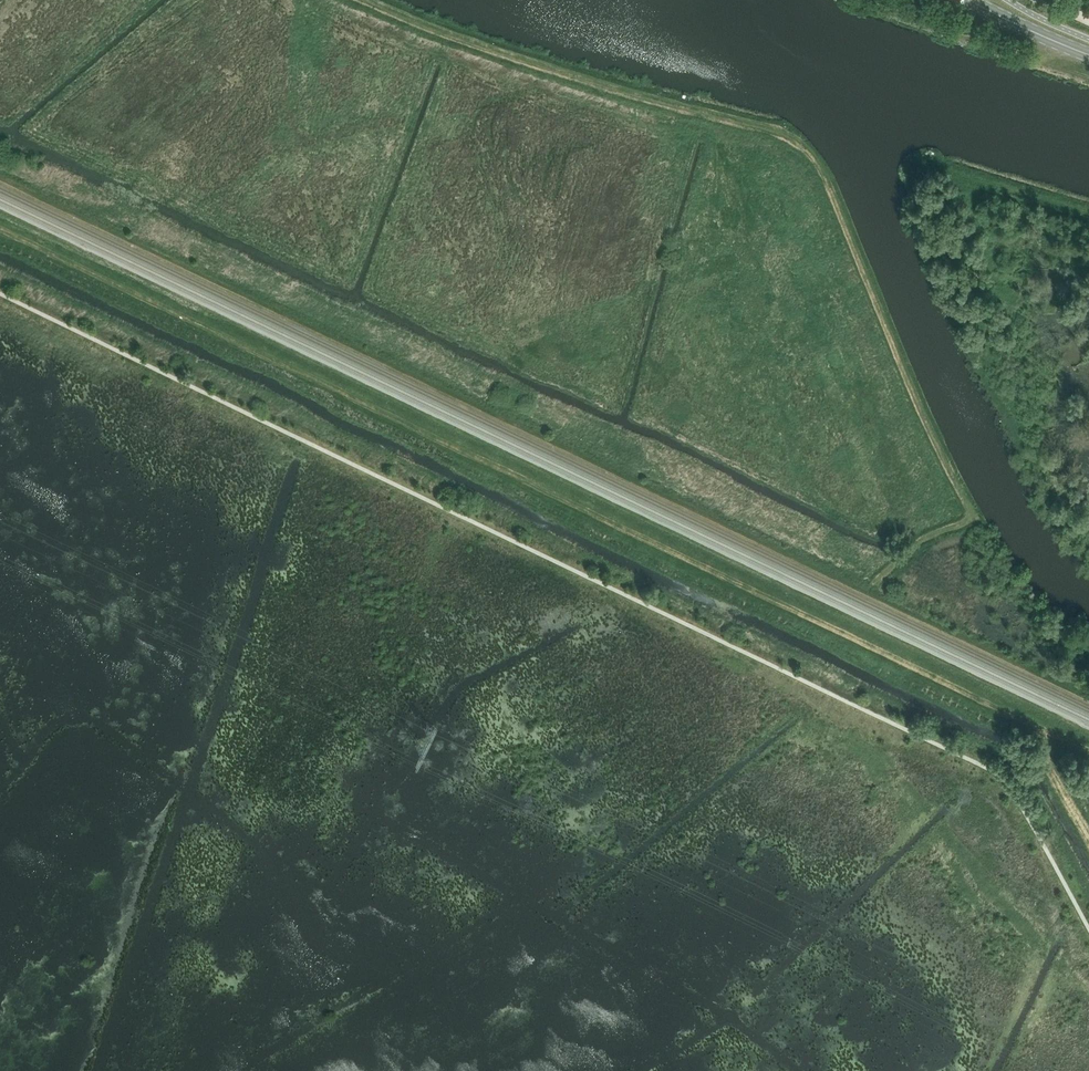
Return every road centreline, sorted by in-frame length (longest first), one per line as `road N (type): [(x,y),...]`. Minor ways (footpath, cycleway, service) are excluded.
road 1 (secondary): [(1088,54),(969,0)]

